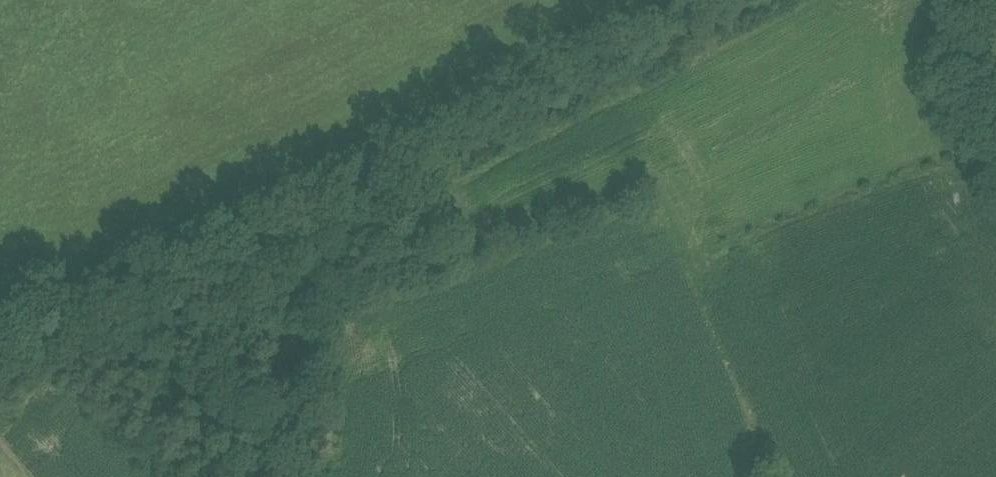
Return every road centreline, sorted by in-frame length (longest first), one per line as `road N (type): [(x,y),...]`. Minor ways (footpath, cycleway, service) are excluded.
road 1 (track): [(0,369),(759,0)]
road 2 (track): [(85,328),(302,476)]

